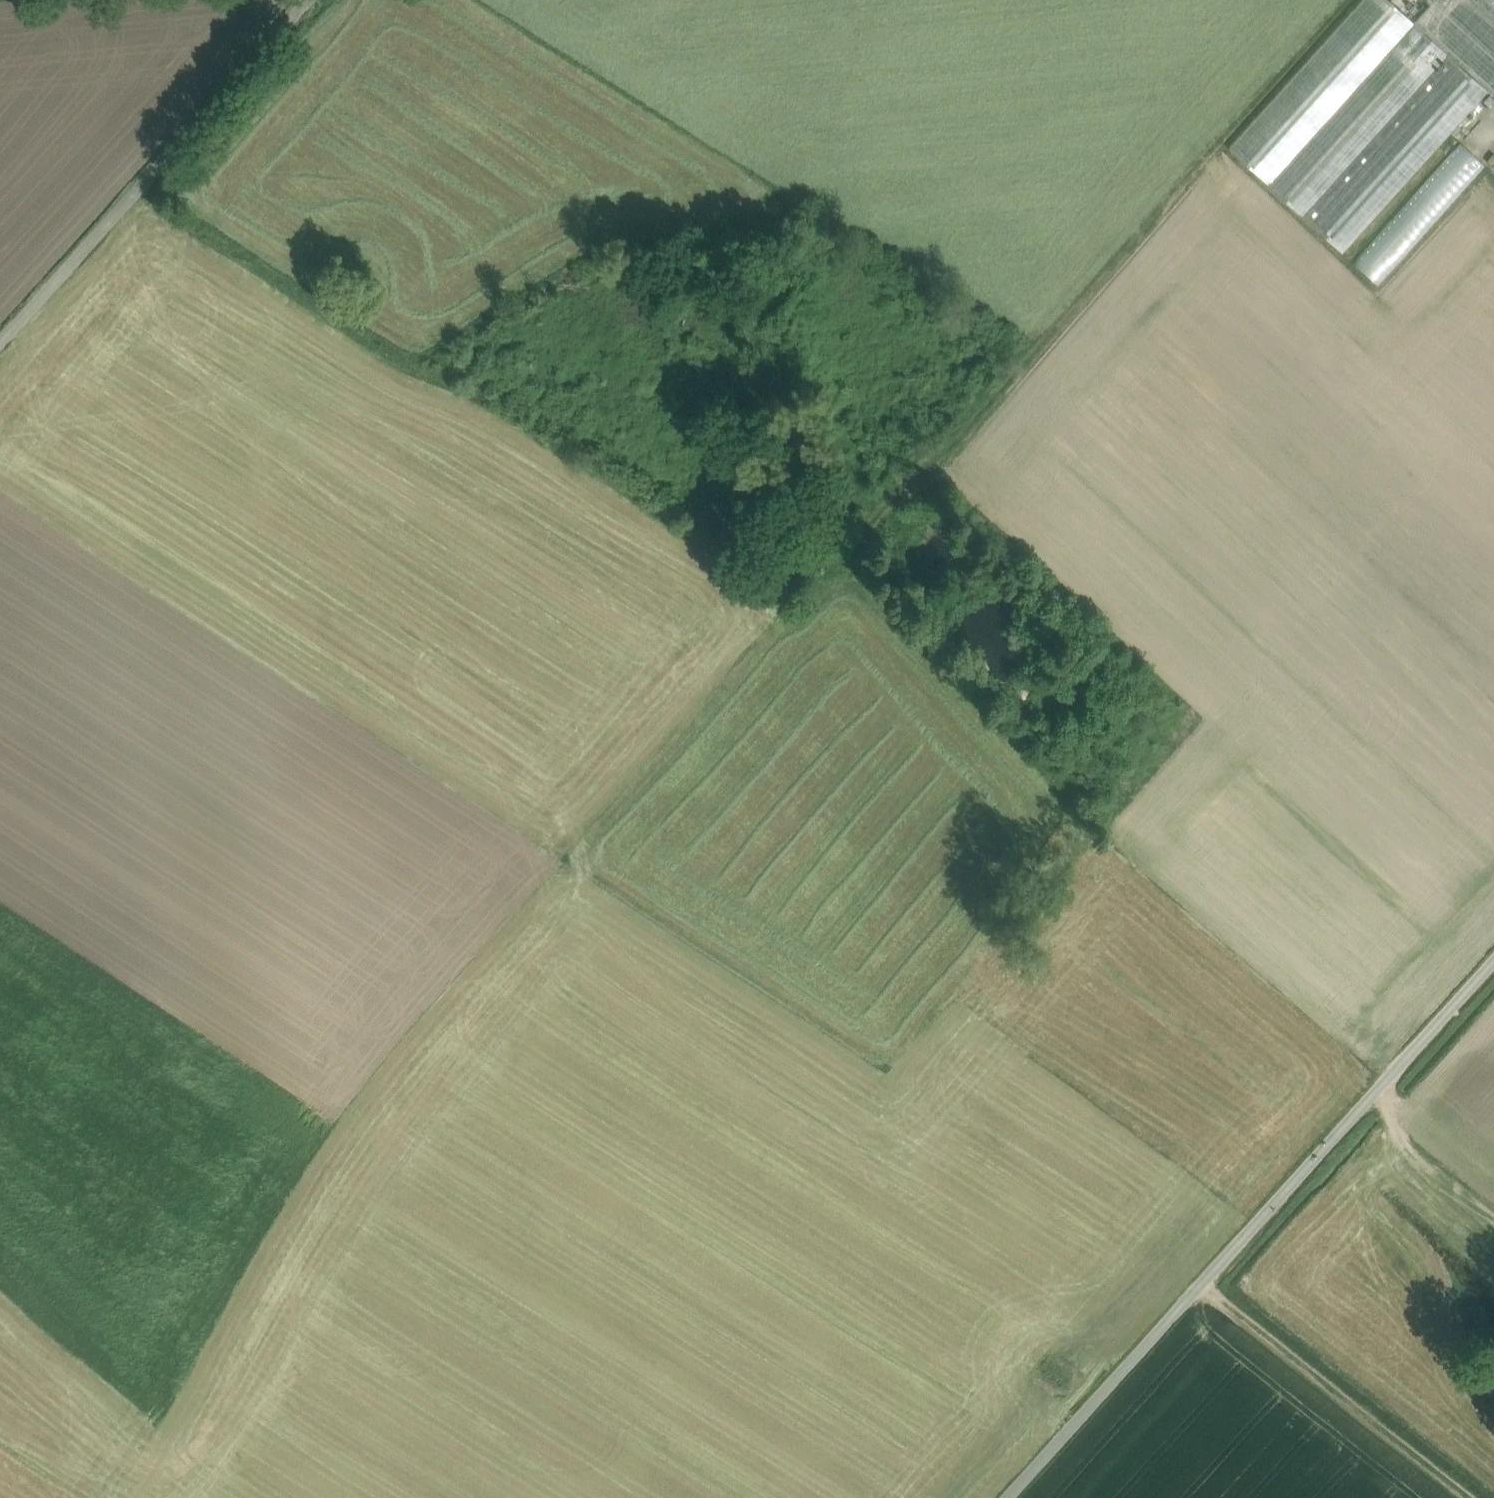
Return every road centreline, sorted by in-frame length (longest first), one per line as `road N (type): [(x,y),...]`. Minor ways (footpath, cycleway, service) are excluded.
road 1 (unclassified): [(1493,980),(1023,1497)]
road 2 (track): [(1018,382),(1363,0)]
road 3 (track): [(0,345),(313,0)]

